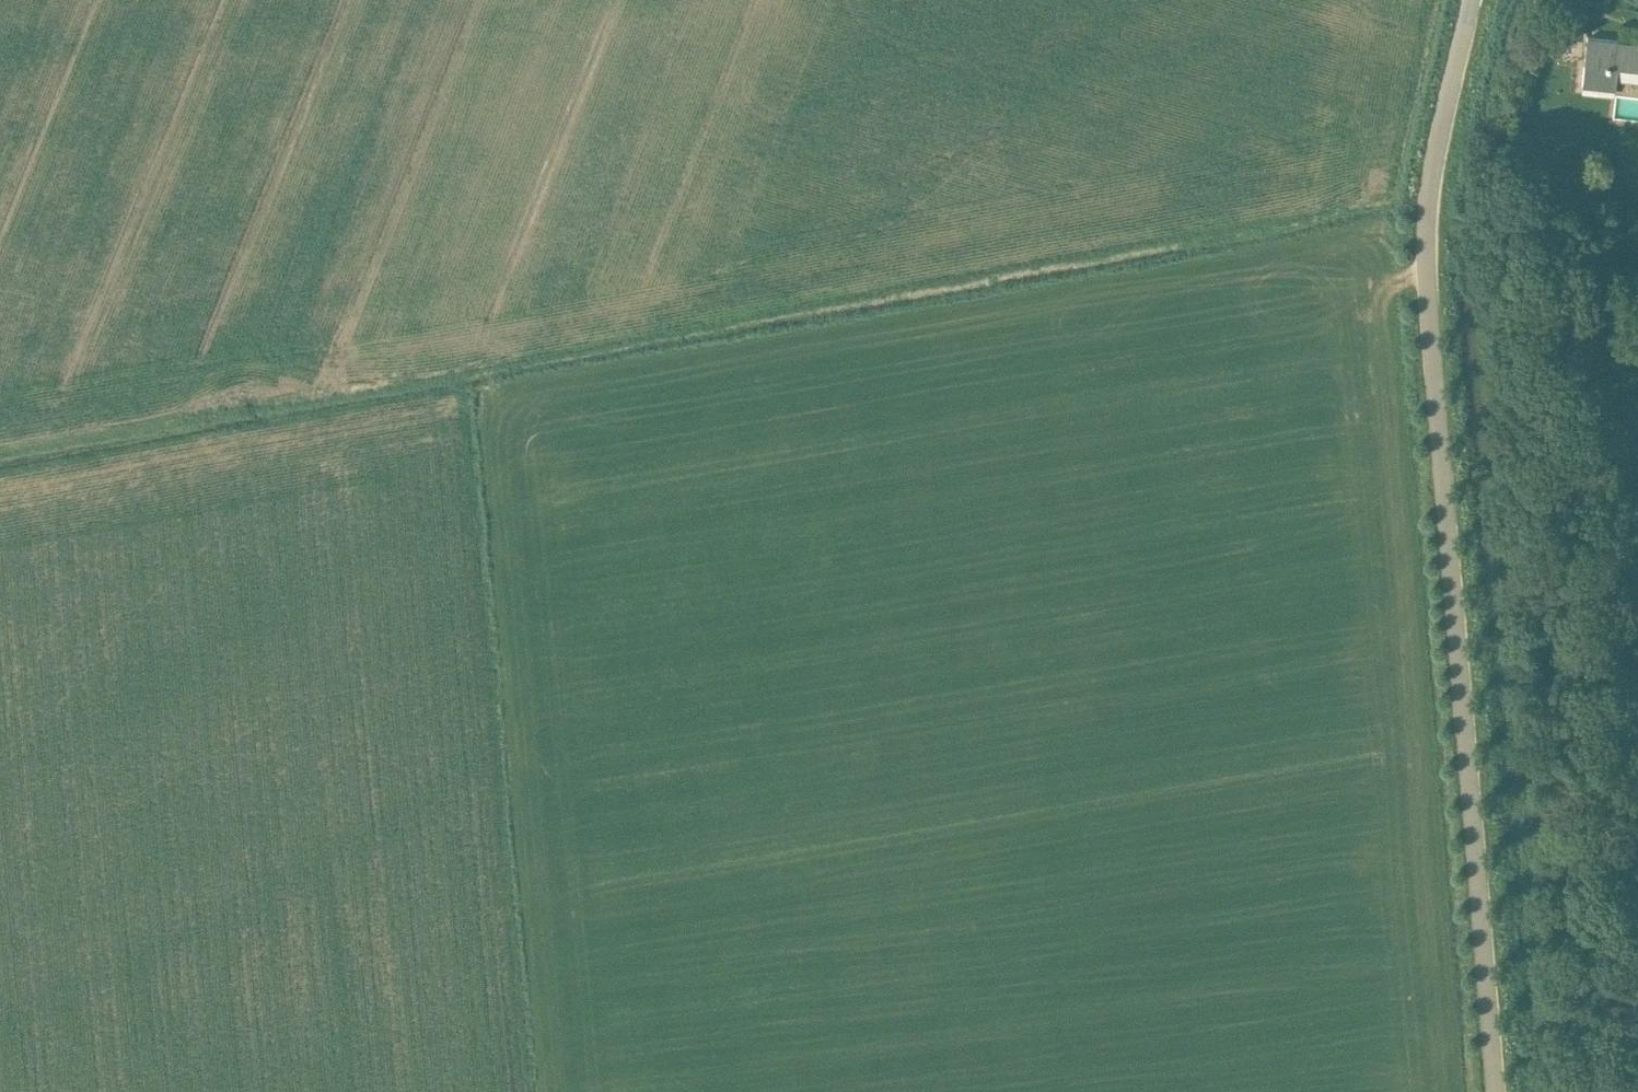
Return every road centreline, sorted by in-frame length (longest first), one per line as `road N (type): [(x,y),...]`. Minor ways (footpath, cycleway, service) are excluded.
road 1 (unclassified): [(1426,224),(1499,1091)]
road 2 (unclassified): [(1426,224),(1433,157),(1471,0)]

